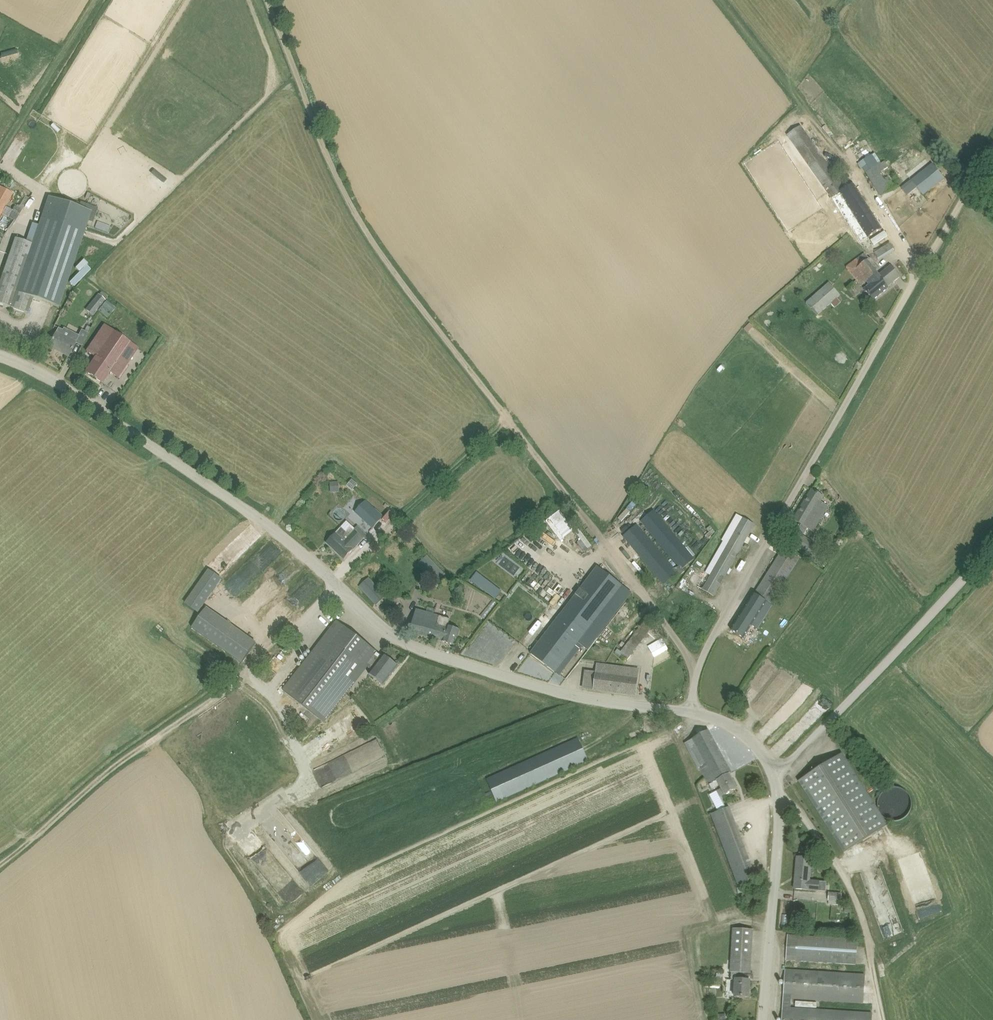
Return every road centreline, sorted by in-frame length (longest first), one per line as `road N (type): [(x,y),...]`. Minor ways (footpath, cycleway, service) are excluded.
road 1 (track): [(697,672),(355,207),(269,0)]
road 2 (unclassified): [(690,712),(709,642),(927,257)]
road 3 (unclassified): [(340,584),(267,523),(48,377),(0,357)]
road 4 (unclassified): [(690,712),(581,695),(425,650),(340,584)]
road 5 (unclassified): [(992,548),(773,772)]
road 6 (track): [(773,772),(825,848),(866,935),(884,1019)]
road 7 (unclassified): [(763,1019),(780,807),(773,772)]
road 8 (track): [(0,869),(183,723)]
road 9 (unclassified): [(183,723),(242,682),(340,584)]
road 10 (track): [(94,0),(0,150)]
road 11 (track): [(394,524),(505,420)]
road 12 (track): [(927,257),(992,145)]

